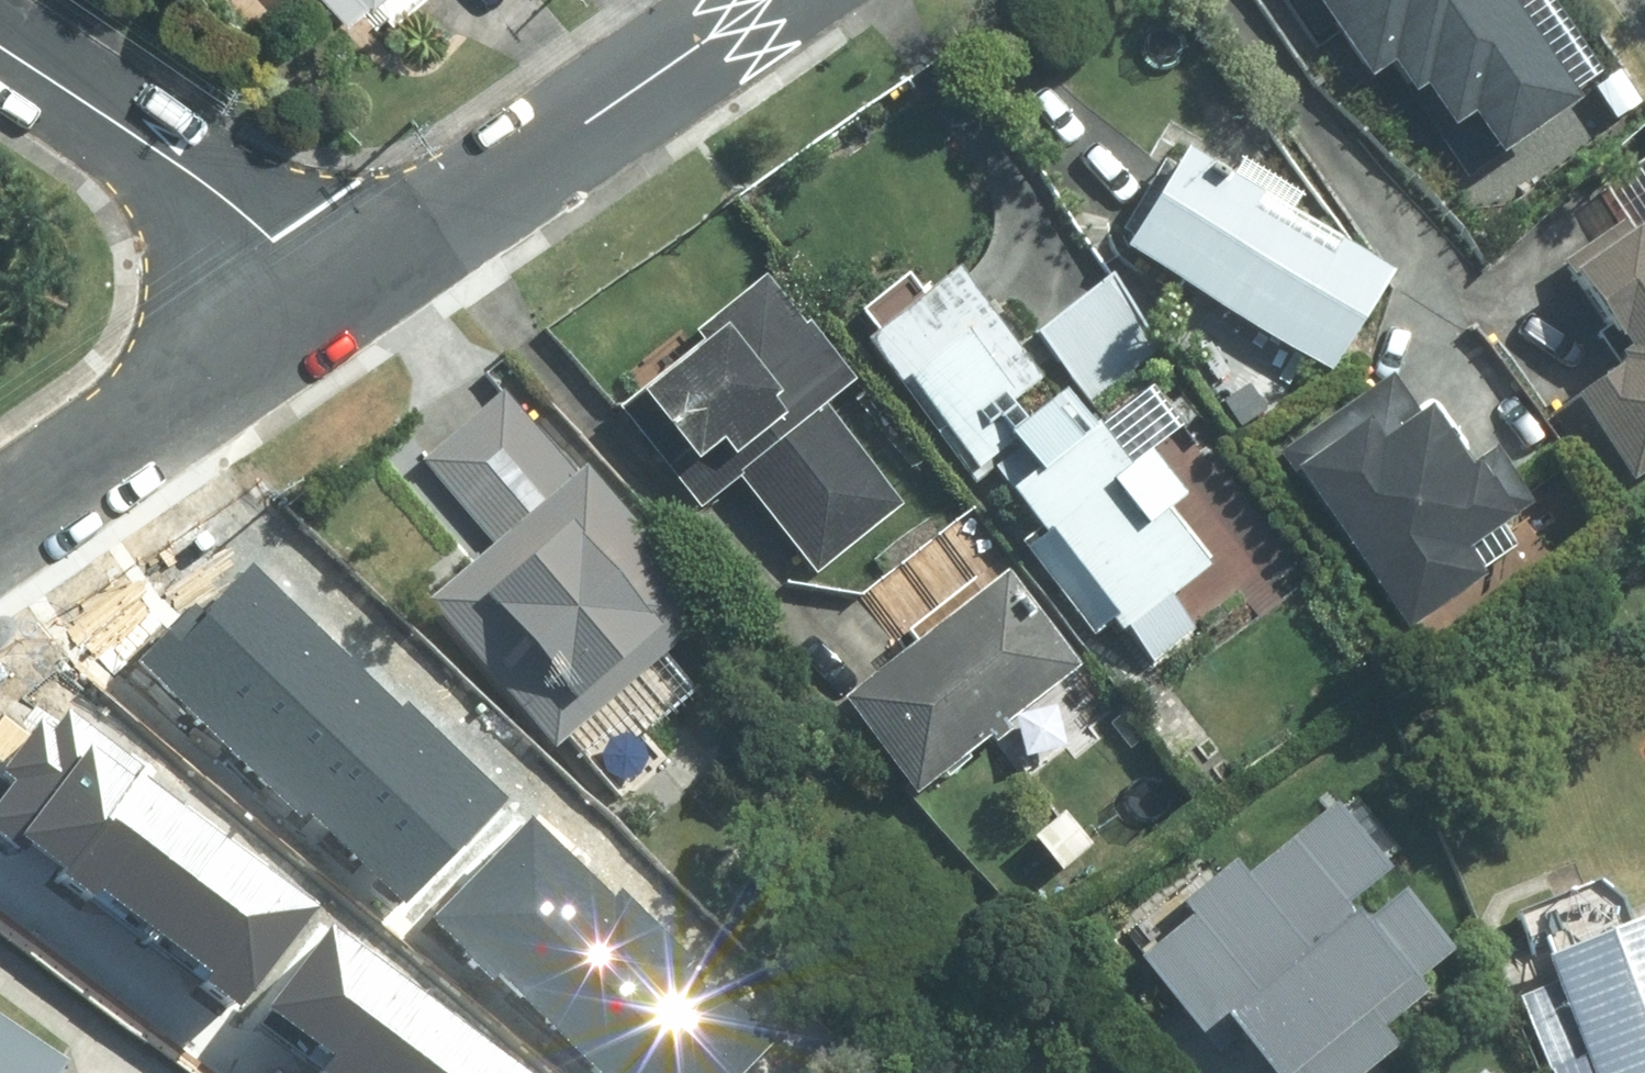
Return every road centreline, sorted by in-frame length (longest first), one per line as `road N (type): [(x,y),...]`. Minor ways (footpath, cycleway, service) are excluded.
road 1 (tertiary): [(763,0),(338,298)]
road 2 (residential): [(338,298),(159,150),(0,46)]
road 3 (tertiary): [(338,298),(0,528)]

